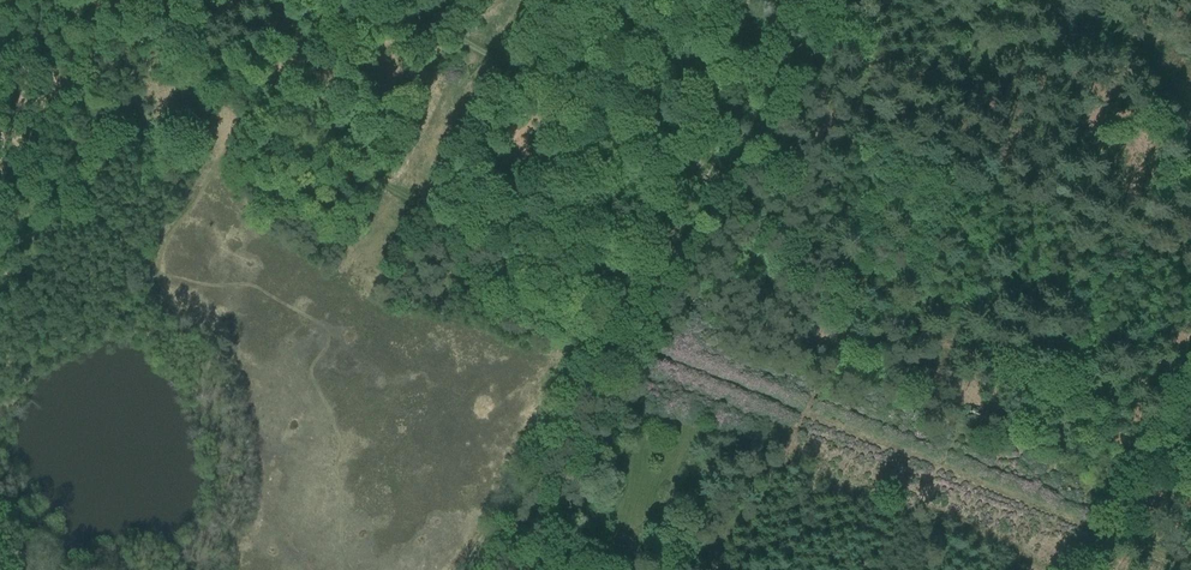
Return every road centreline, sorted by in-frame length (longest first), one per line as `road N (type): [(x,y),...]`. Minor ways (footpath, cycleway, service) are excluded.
road 1 (unclassified): [(657,356),(1106,536)]
road 2 (unclassified): [(1111,528),(1190,382)]

